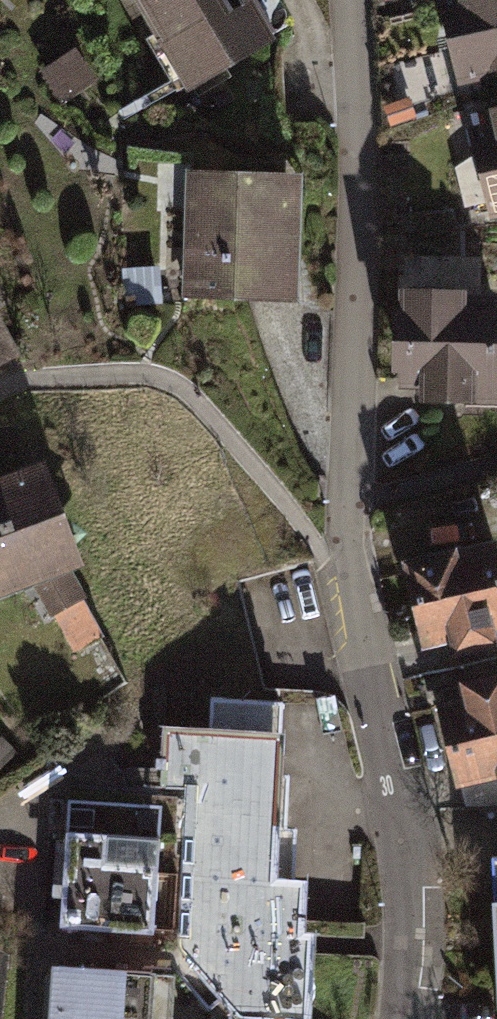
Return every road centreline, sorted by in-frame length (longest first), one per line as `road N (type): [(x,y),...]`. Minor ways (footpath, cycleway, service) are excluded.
road 1 (residential): [(413,1018),(427,962),(351,581),(344,509),(357,109),(351,0)]

